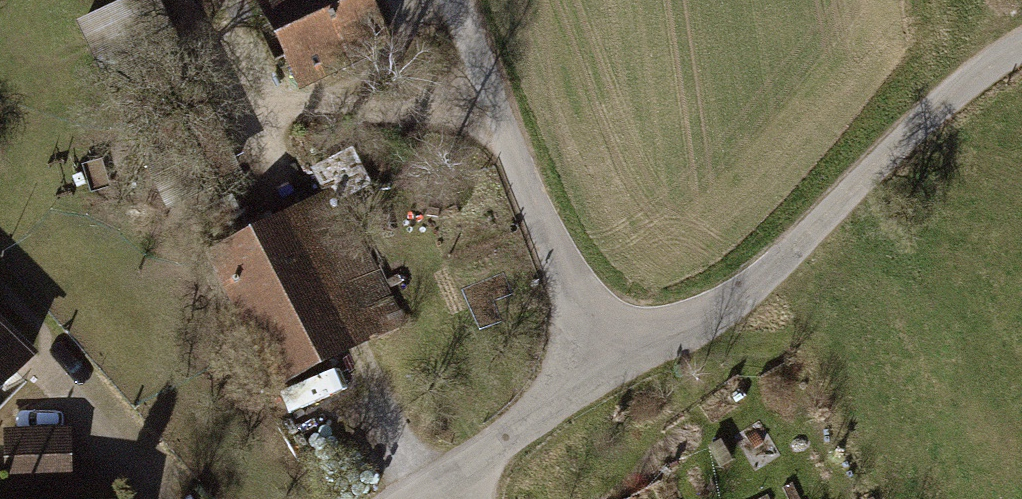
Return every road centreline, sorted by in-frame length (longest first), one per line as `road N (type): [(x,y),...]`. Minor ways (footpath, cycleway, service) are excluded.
road 1 (residential): [(1021,47),(940,103),(736,304),(601,378)]
road 2 (residential): [(601,378),(453,0)]
road 3 (residential): [(601,378),(412,498)]

